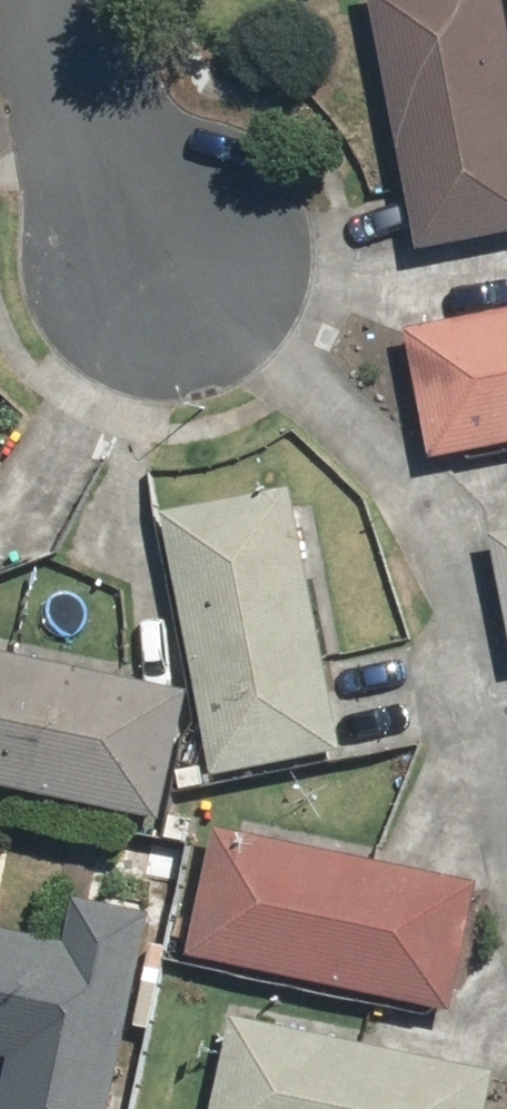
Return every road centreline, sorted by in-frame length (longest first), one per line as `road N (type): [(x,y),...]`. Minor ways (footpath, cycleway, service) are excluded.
road 1 (residential): [(161,266),(115,173),(61,0)]

